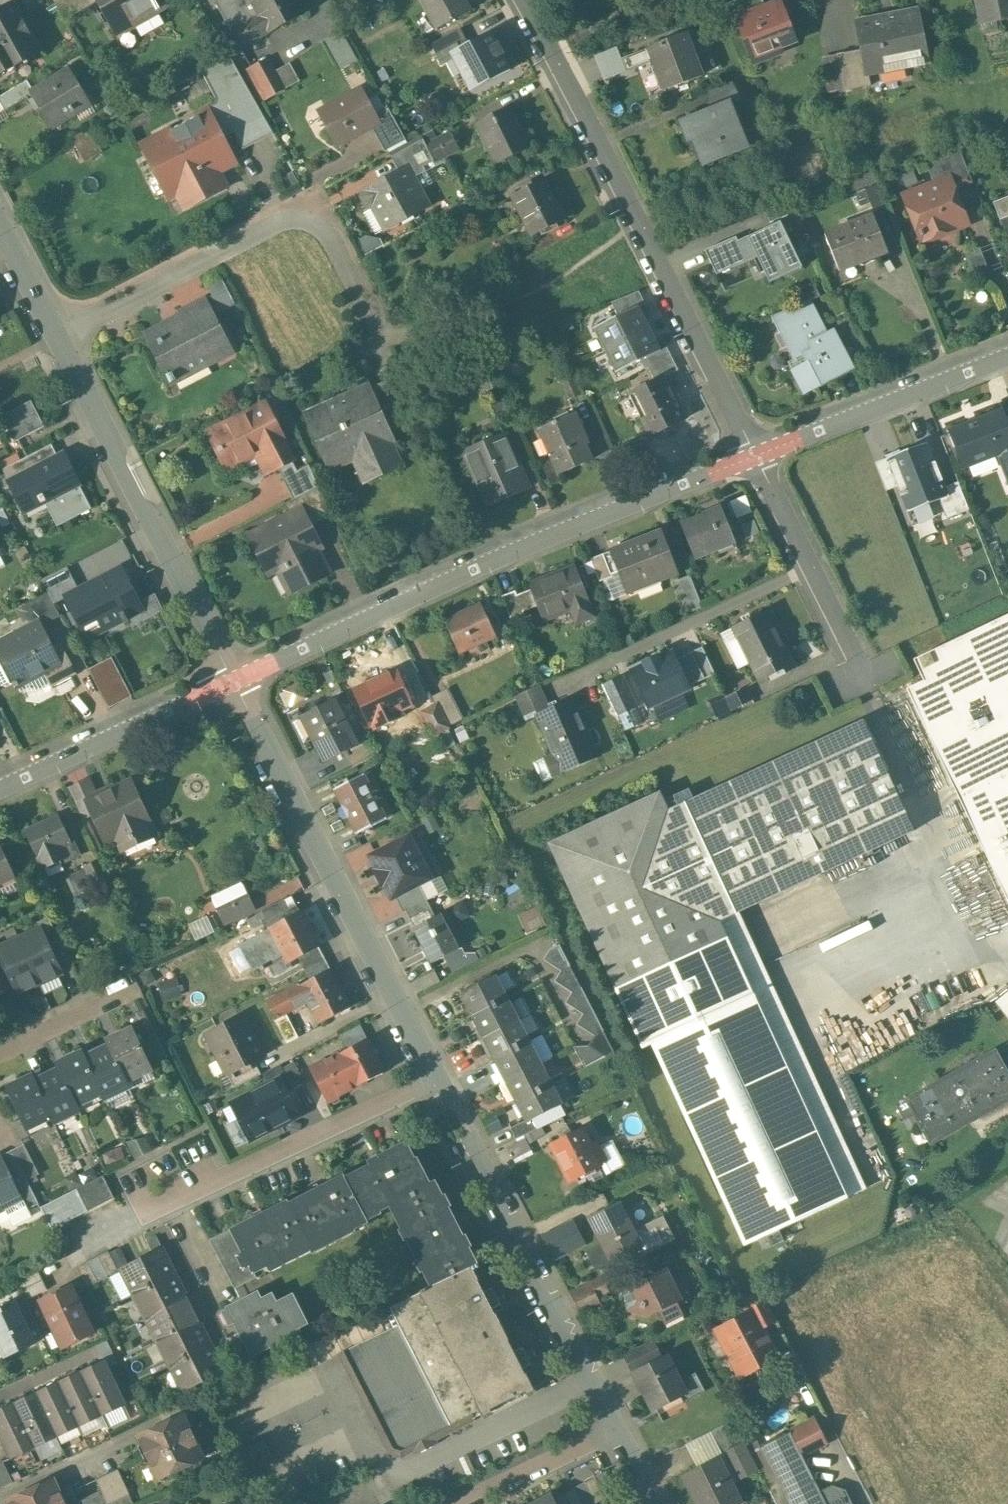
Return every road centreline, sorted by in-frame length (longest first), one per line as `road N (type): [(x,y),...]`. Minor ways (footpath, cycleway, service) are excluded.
road 1 (residential): [(232,680),(618,1428)]
road 2 (residential): [(753,453),(492,558),(232,680)]
road 3 (residential): [(518,0),(753,453)]
road 4 (residential): [(382,339),(321,224),(290,217),(55,335)]
road 5 (residential): [(55,335),(232,680)]
road 6 (residential): [(1007,353),(753,453)]
road 7 (residential): [(753,453),(871,691)]
road 8 (residential): [(232,680),(0,787)]
road 9 (residential): [(618,1428),(458,1503)]
road 10 (residential): [(0,227),(55,335)]

